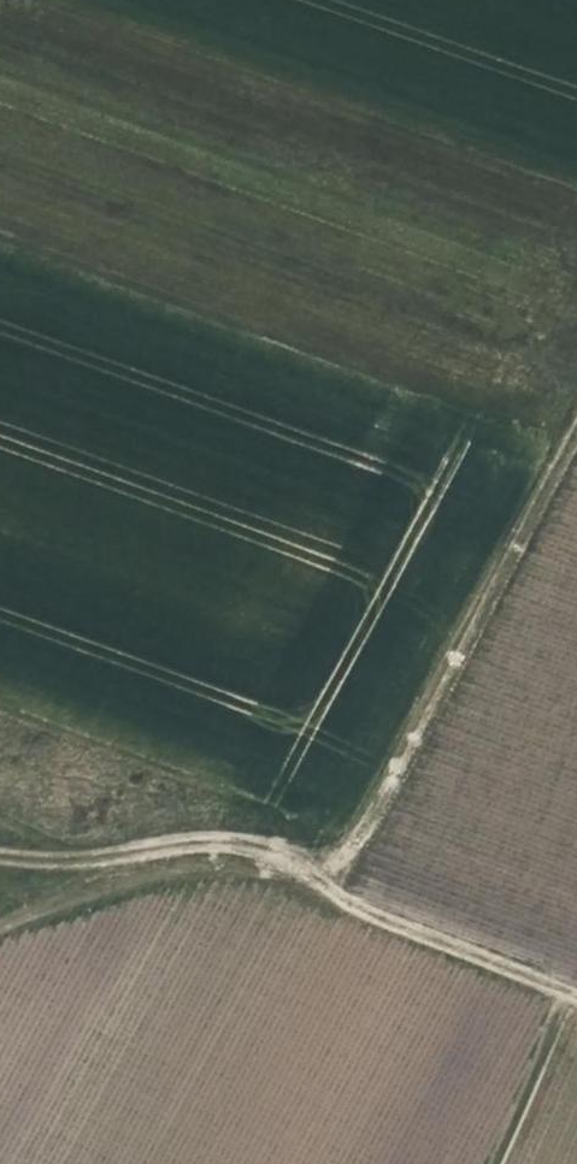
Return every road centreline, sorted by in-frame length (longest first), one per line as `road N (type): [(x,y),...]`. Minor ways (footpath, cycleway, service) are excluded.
road 1 (track): [(576,428),(351,844),(321,872),(296,882),(187,862),(0,878)]
road 2 (track): [(576,998),(296,882)]
road 3 (track): [(0,934),(231,865)]

